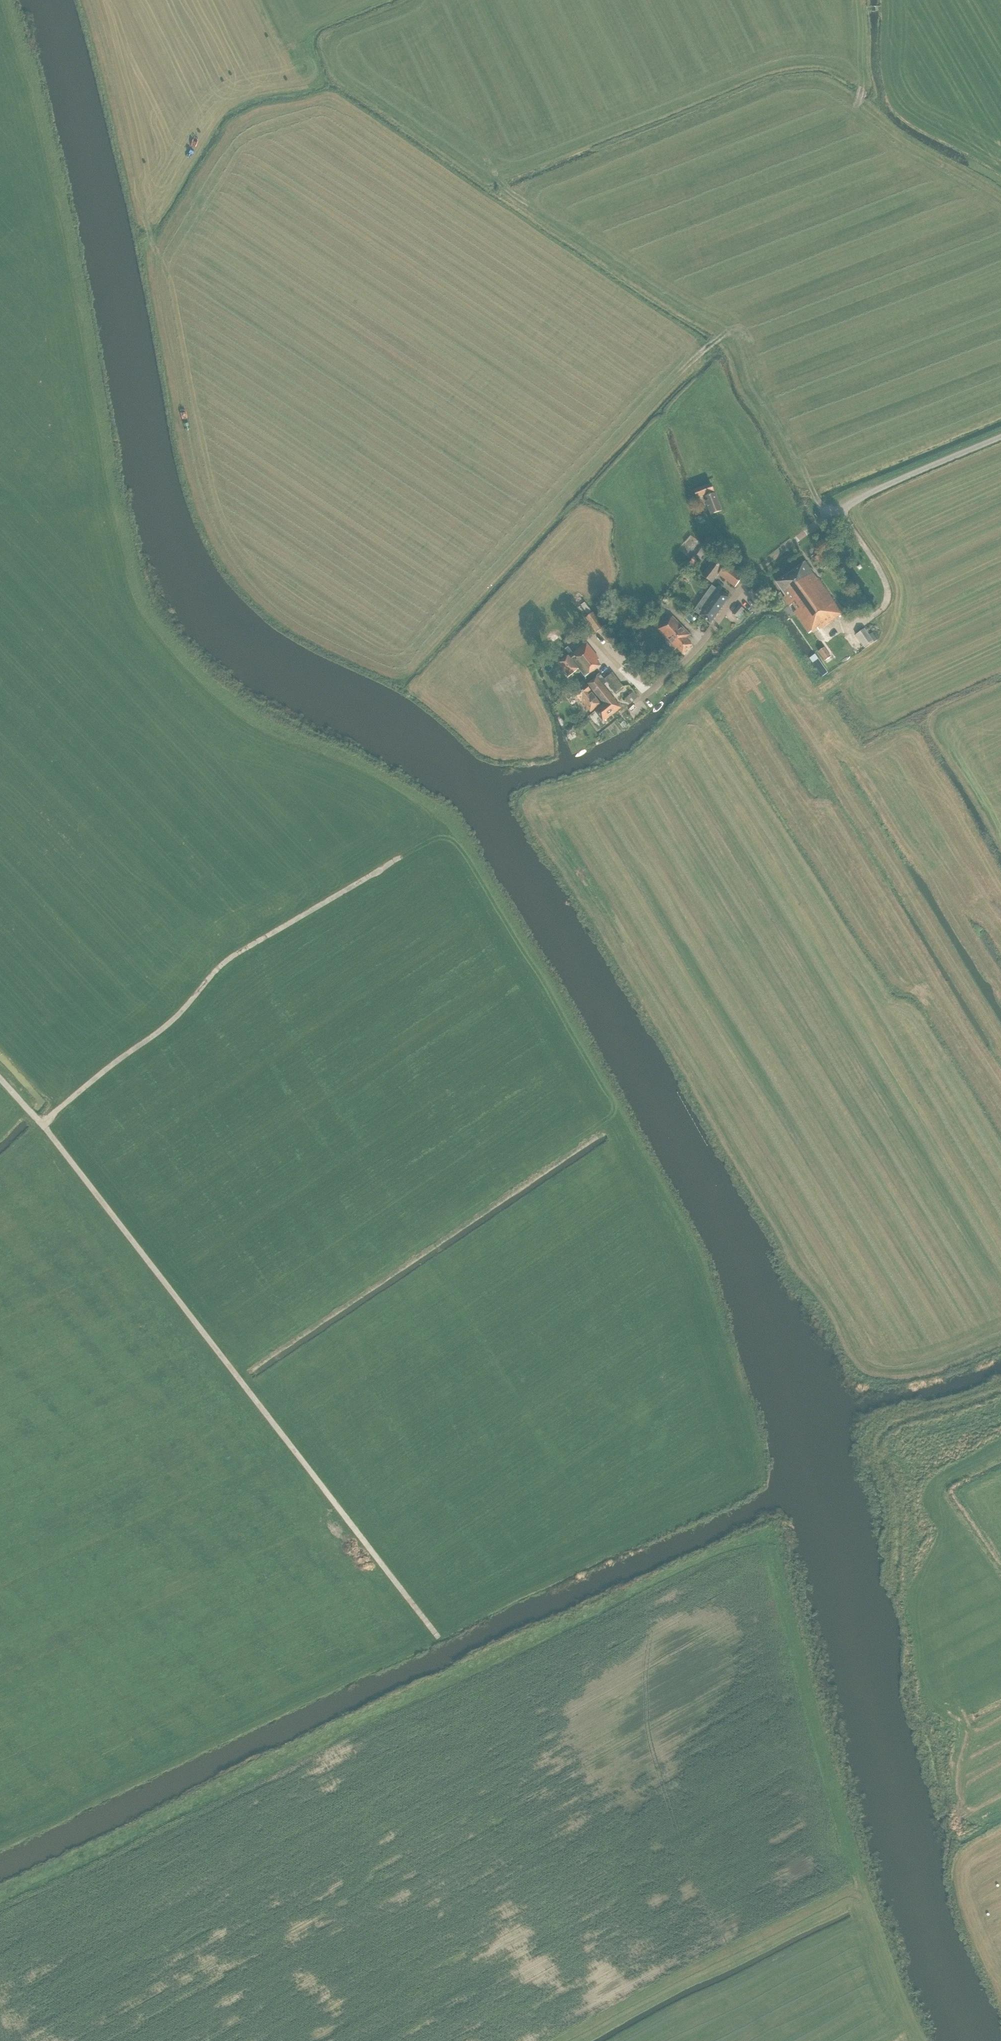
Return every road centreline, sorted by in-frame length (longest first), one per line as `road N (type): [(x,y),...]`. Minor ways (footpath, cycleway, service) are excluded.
road 1 (track): [(0,1081),(438,1639)]
road 2 (track): [(41,1125),(177,1017),(232,956),(401,856)]
road 3 (unclassified): [(818,524),(756,572),(690,656),(641,698)]
road 4 (unclassified): [(818,524),(1000,437)]

